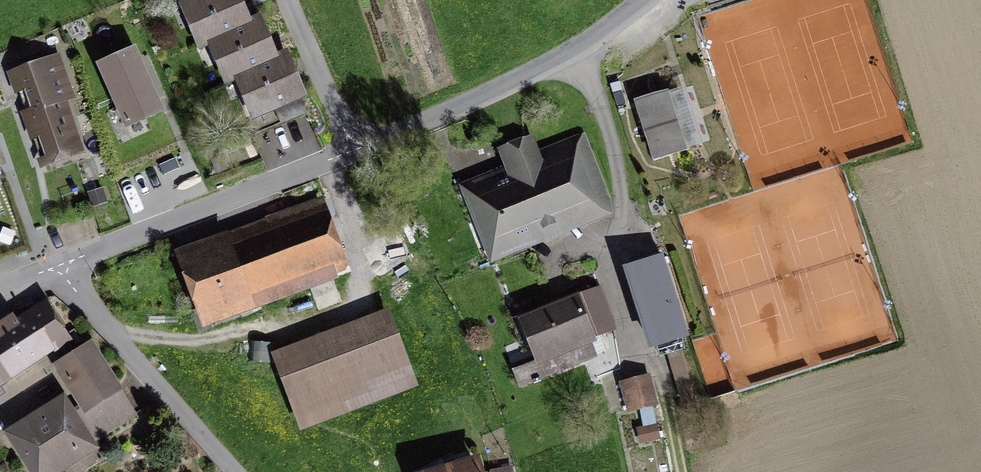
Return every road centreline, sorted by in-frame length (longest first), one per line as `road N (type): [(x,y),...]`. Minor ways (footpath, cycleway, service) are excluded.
road 1 (unclassified): [(59,267),(496,91),(574,49),(640,0)]
road 2 (track): [(110,329),(179,339),(289,335),(360,315),(365,286),(329,163)]
road 3 (unclassified): [(59,267),(239,471)]

